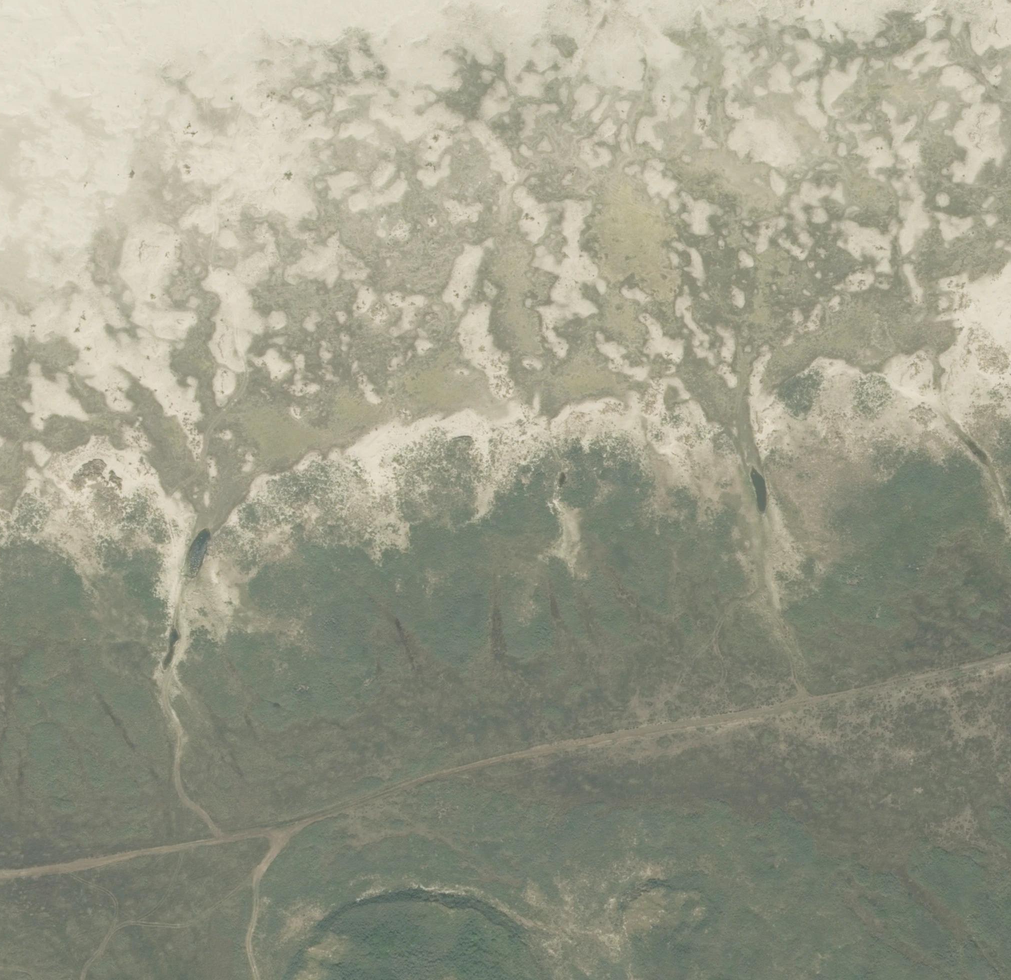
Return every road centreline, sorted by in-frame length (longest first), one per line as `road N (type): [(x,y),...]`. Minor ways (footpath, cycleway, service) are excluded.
road 1 (track): [(0,871),(333,811),(516,756),(1010,653)]

